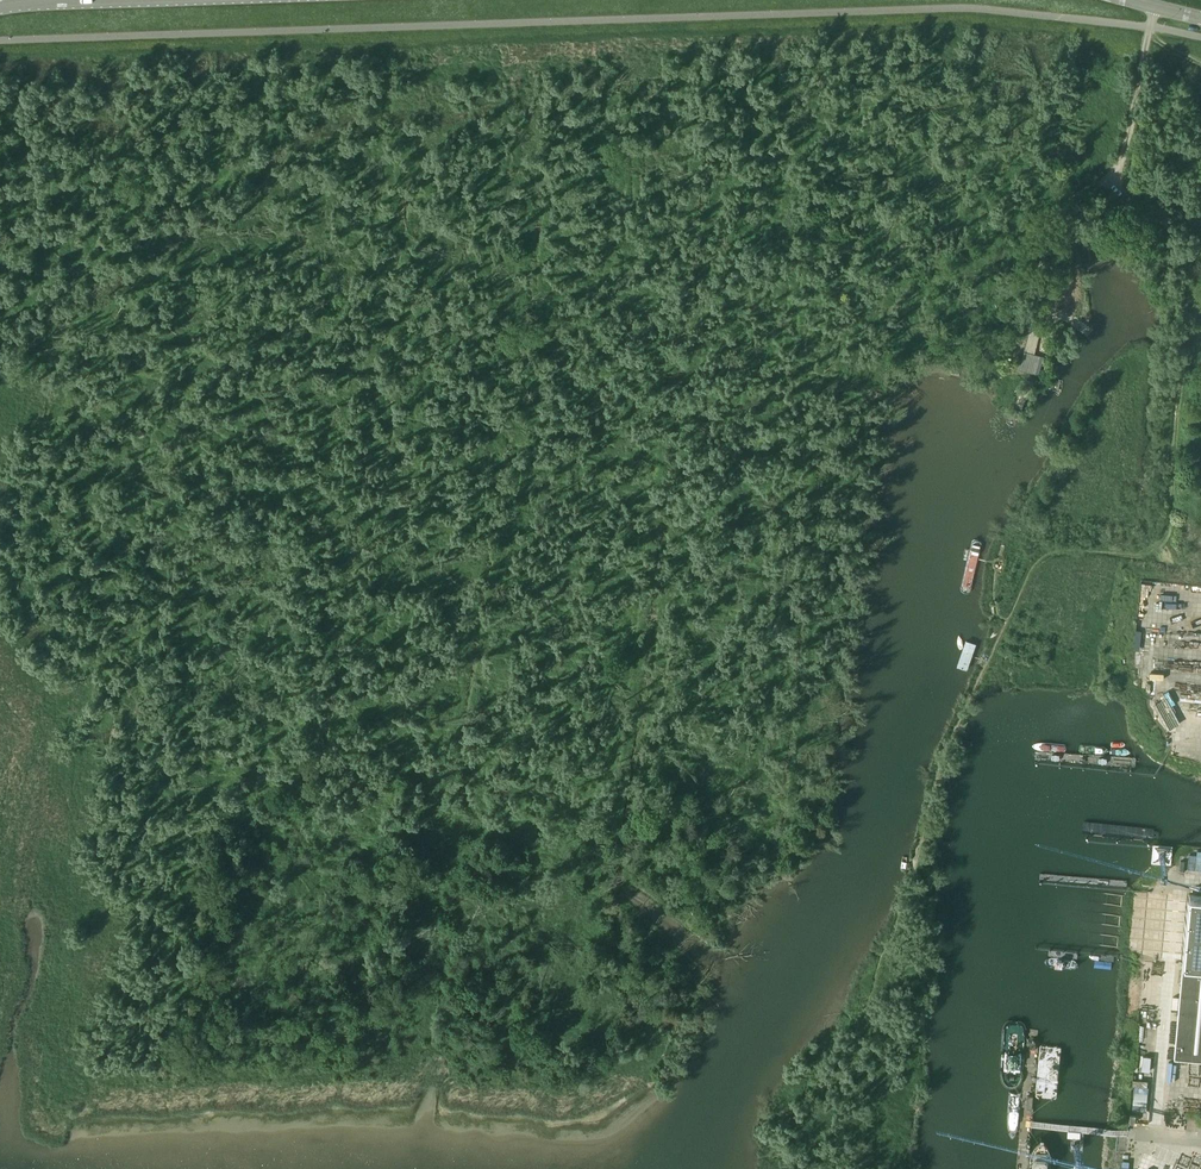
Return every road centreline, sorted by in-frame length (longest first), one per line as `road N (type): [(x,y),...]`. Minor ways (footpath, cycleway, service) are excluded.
road 1 (tertiary): [(148,0),(0,7)]

